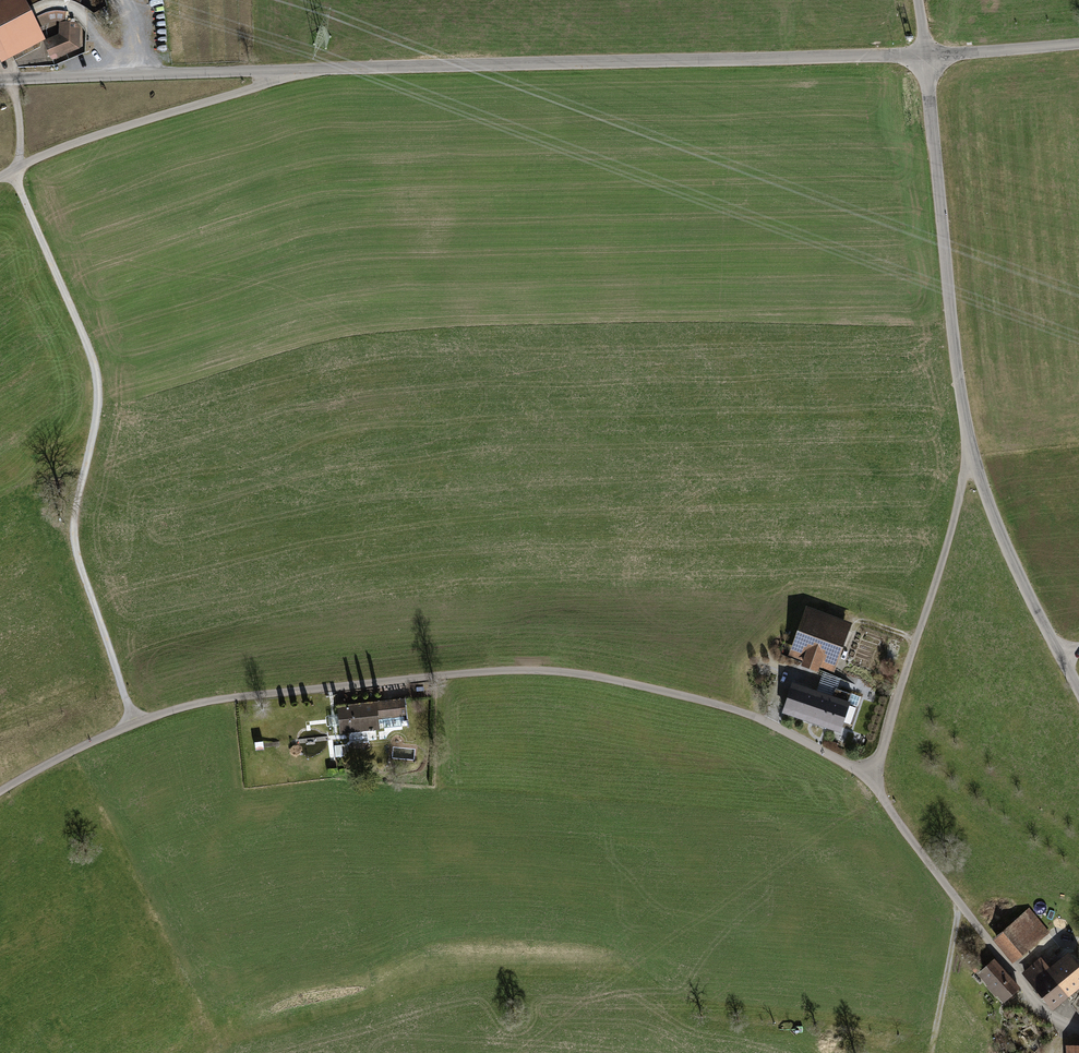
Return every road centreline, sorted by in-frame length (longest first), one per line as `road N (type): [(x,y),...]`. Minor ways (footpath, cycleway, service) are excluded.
road 1 (residential): [(0,792),(83,746),(190,705),(521,670),(584,675),(726,707),(868,780)]
road 2 (track): [(12,78),(20,140),(12,171),(94,366),(97,415),(76,507),(76,547),(135,724)]
road 3 (unclassified): [(308,70),(928,55)]
road 4 (unclassified): [(973,453),(928,55)]
road 5 (residential): [(973,453),(868,780)]
road 6 (residential): [(868,780),(1032,997),(1078,1029)]
road 7 (unclassified): [(0,178),(107,132),(308,70)]
road 8 (unclassified): [(0,79),(308,70)]
road 9 (unclassified): [(1078,690),(1018,571),(973,453)]
road 10 (track): [(960,903),(931,1052)]
road 11 (unclassified): [(928,55),(1078,44)]
road 12 (track): [(129,75),(75,9),(58,3),(33,11)]

